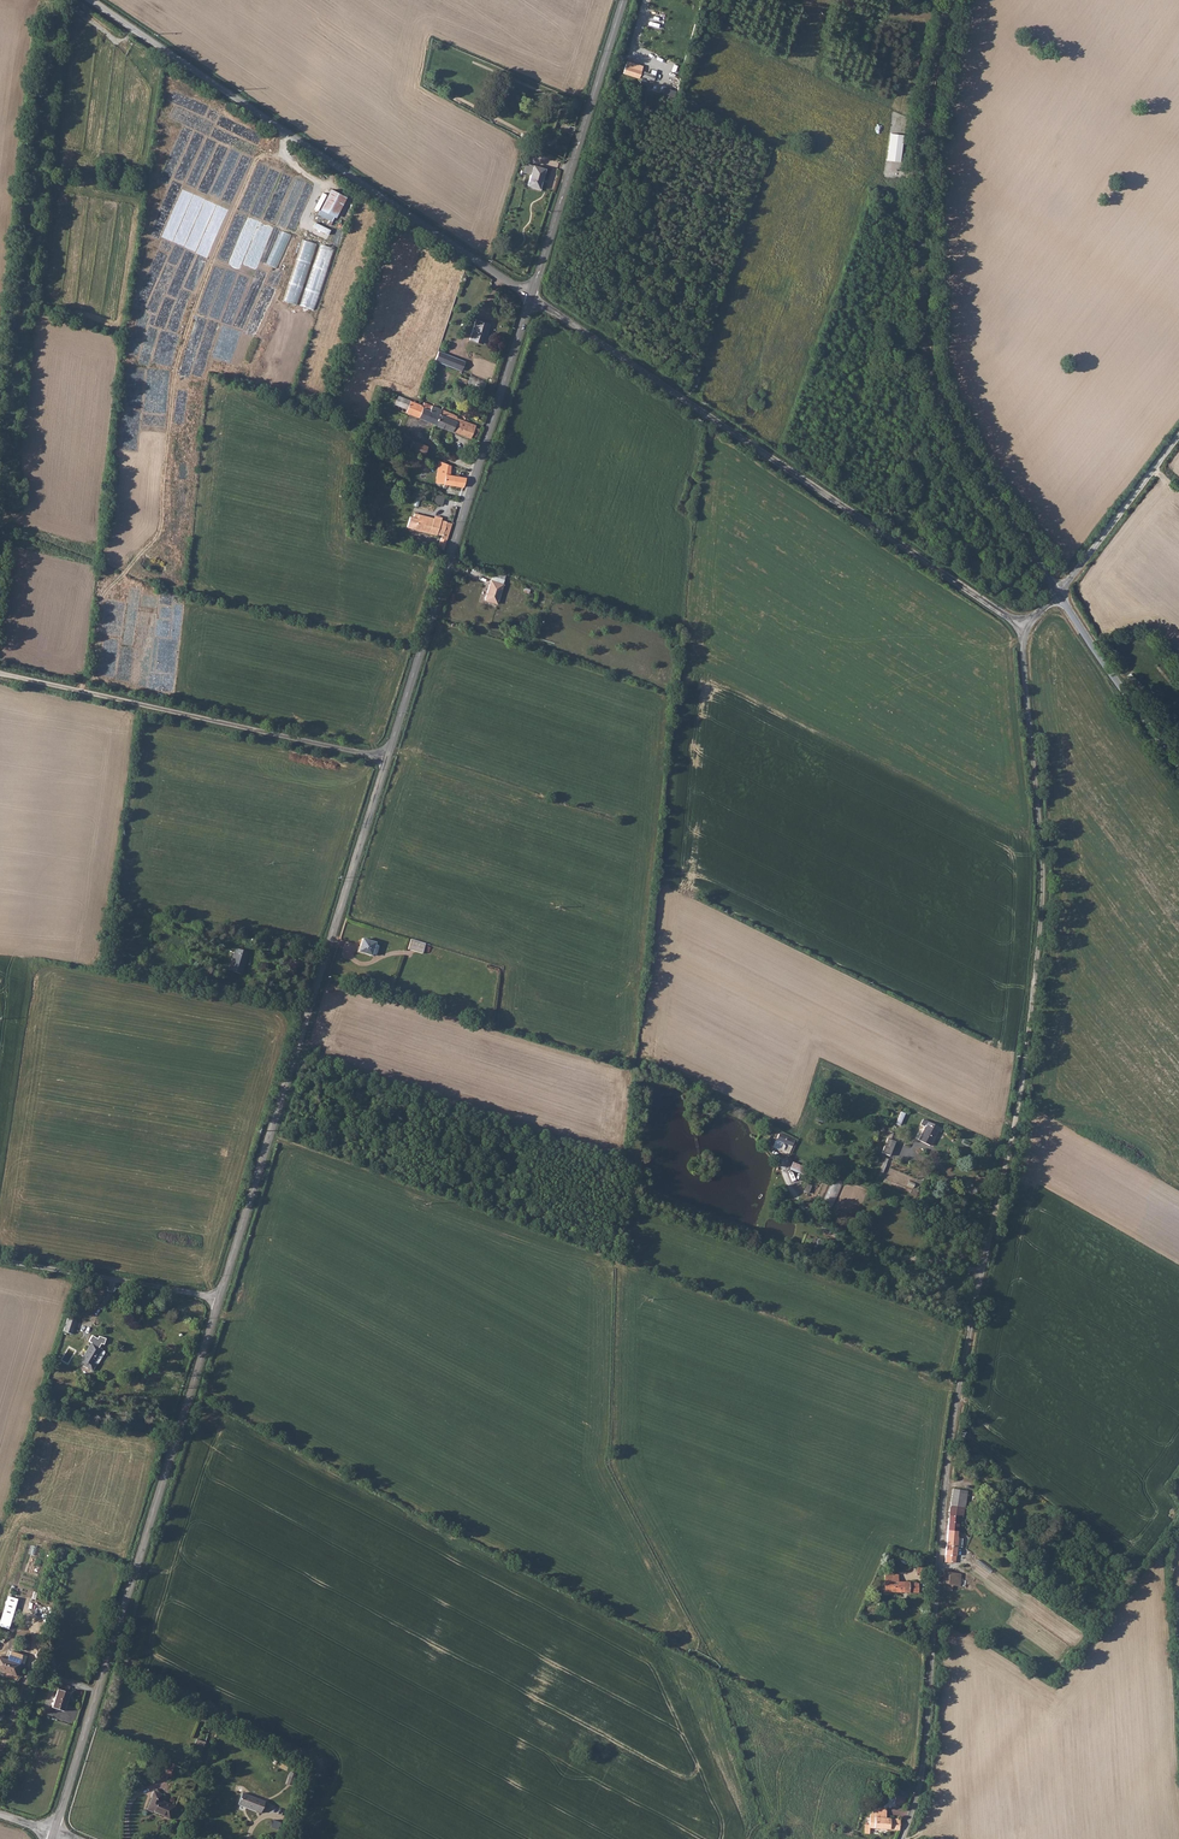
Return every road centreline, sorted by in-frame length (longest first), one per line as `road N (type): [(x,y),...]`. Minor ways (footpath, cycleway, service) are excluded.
road 1 (unclassified): [(1025,627),(1041,897),(1019,1130),(941,1532),(929,1714),(905,1838)]
road 2 (unclassified): [(1059,594),(947,423),(925,351),(921,136),(947,0)]
road 3 (unclassified): [(1025,627),(530,298)]
road 4 (tertiary): [(387,761),(220,1300)]
road 5 (tertiary): [(220,1300),(54,1834)]
road 6 (unclassified): [(530,298),(90,0)]
road 7 (track): [(0,510),(57,0)]
road 8 (tertiary): [(530,298),(387,761)]
road 9 (unclassified): [(0,675),(387,761)]
road 10 (tertiary): [(623,0),(530,298)]
road 11 (unclassified): [(220,1300),(0,1261)]
road 12 (unclassified): [(1178,768),(1059,594)]
road 13 (unclassified): [(1178,436),(1059,594)]

